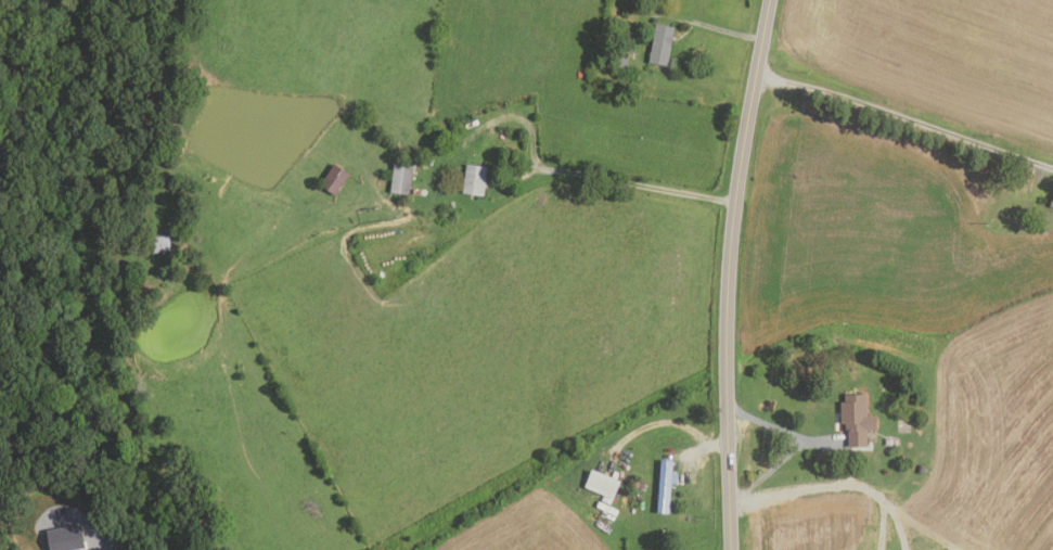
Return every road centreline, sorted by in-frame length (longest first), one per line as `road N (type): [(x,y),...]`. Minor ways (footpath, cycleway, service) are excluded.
road 1 (primary): [(730,549),(728,278),(770,0)]

